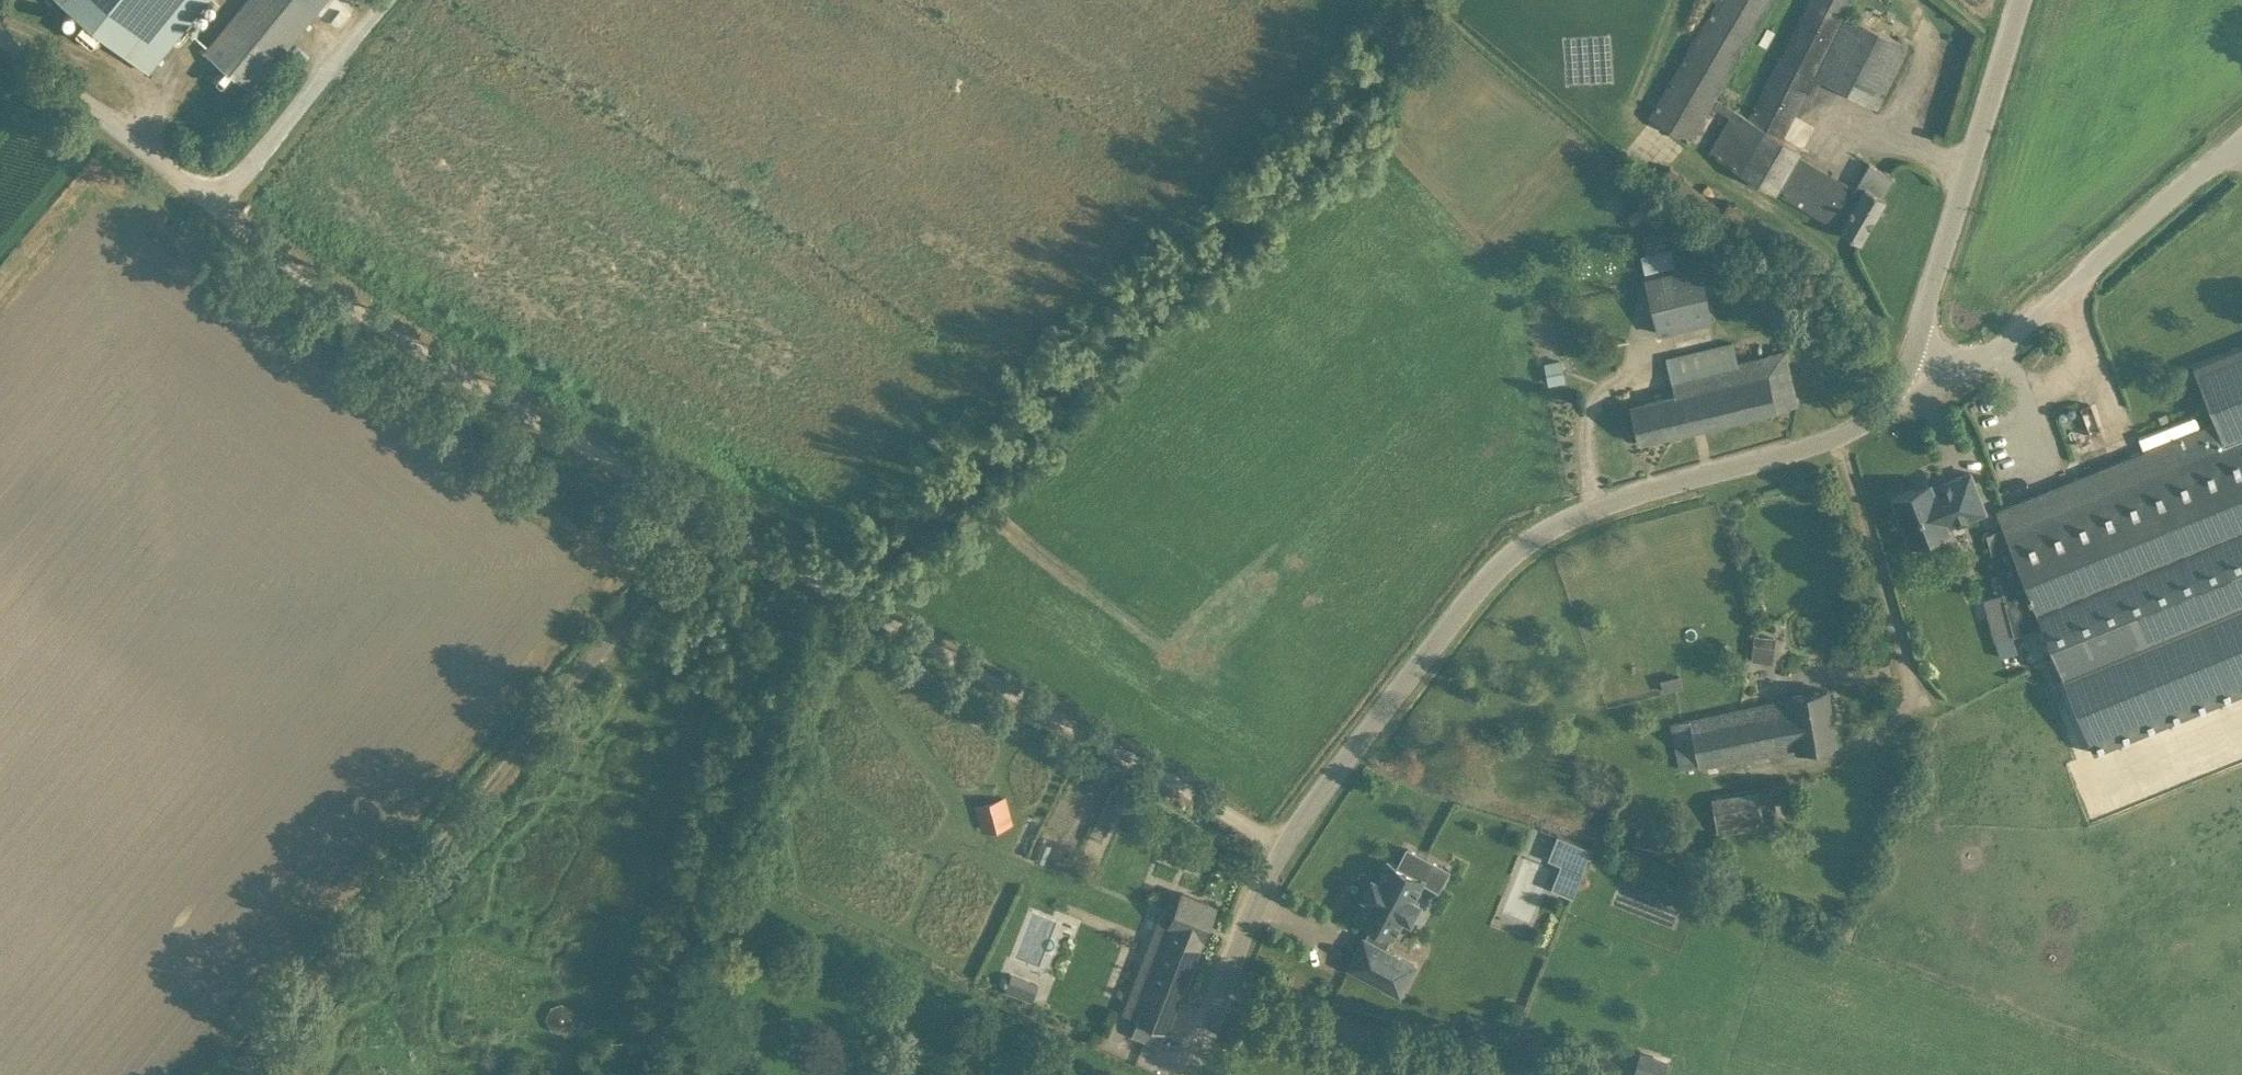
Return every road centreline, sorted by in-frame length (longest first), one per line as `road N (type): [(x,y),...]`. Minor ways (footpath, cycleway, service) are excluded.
road 1 (unclassified): [(1195,1074),(1244,927),(1282,847),(1485,579),(1546,526),(1826,442),(1883,411),(1904,371),(2018,0)]
road 2 (track): [(717,519),(250,1074)]
road 3 (track): [(717,519),(222,203)]
road 4 (track): [(1282,847),(821,583)]
road 5 (track): [(1904,371),(1974,371),(2241,138)]
road 6 (track): [(1540,1074),(1224,997)]
road 7 (track): [(222,203),(0,21)]
road 8 (track): [(388,0),(222,203)]
road 9 (track): [(821,583),(717,519)]

